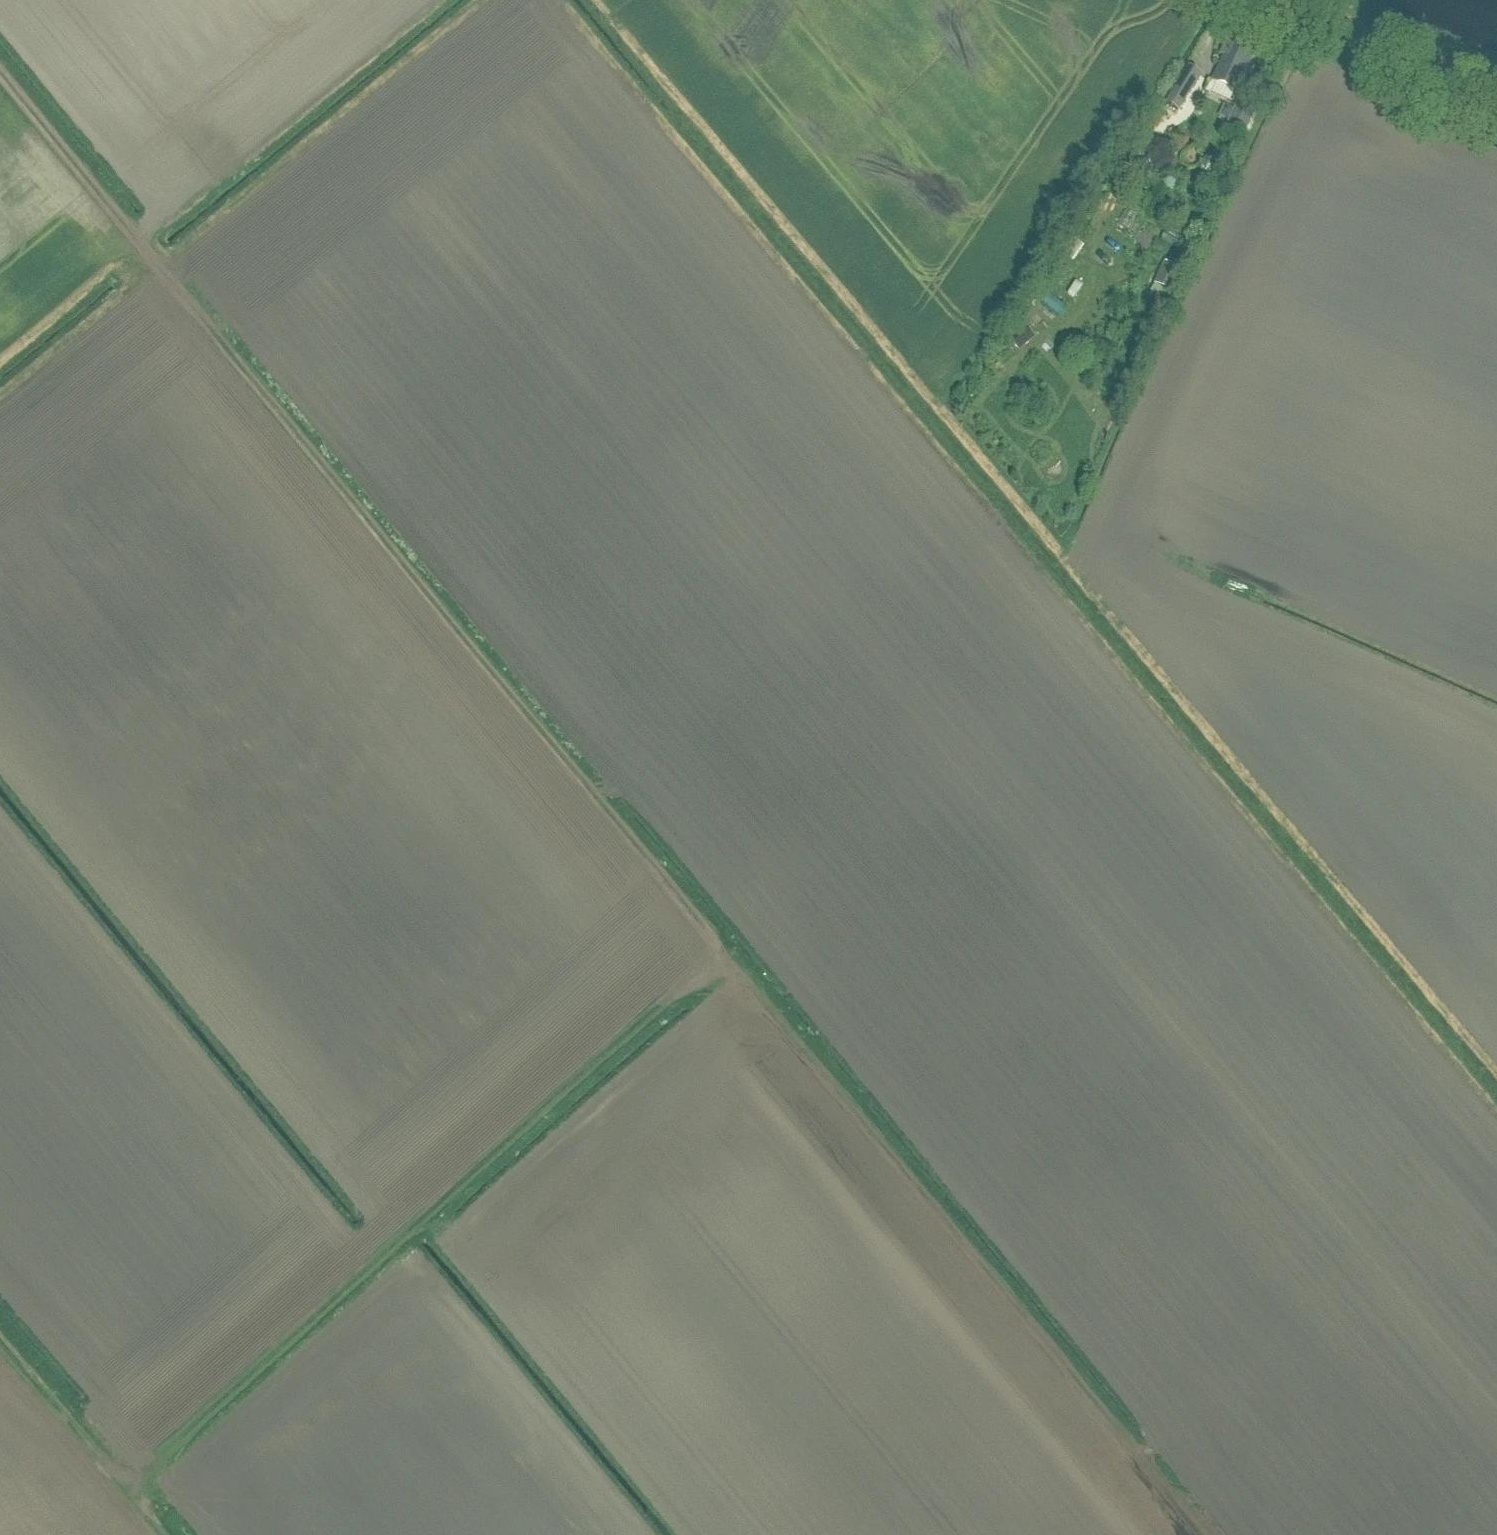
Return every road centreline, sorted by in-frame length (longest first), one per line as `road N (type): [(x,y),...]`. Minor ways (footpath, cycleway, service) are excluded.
road 1 (unclassified): [(1496,91),(1294,0)]

